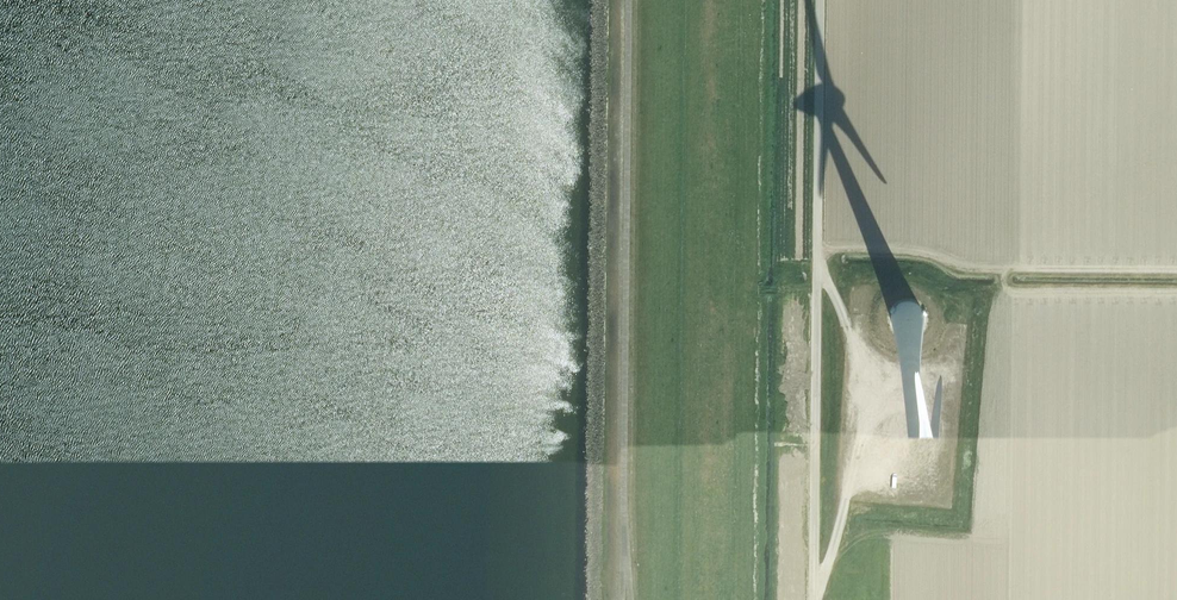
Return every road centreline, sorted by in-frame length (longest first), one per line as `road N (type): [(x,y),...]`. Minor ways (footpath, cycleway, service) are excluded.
road 1 (unclassified): [(623,554),(628,0)]

